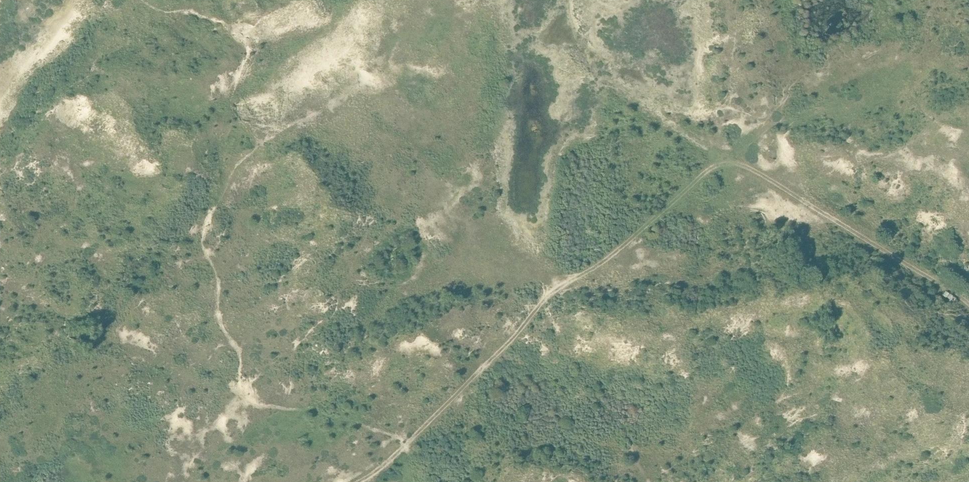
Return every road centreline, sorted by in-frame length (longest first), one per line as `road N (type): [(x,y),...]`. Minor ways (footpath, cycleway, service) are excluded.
road 1 (track): [(567,0),(575,34),(599,74),(968,303)]
road 2 (track): [(723,155),(626,242),(550,294),(428,424),(357,481)]

